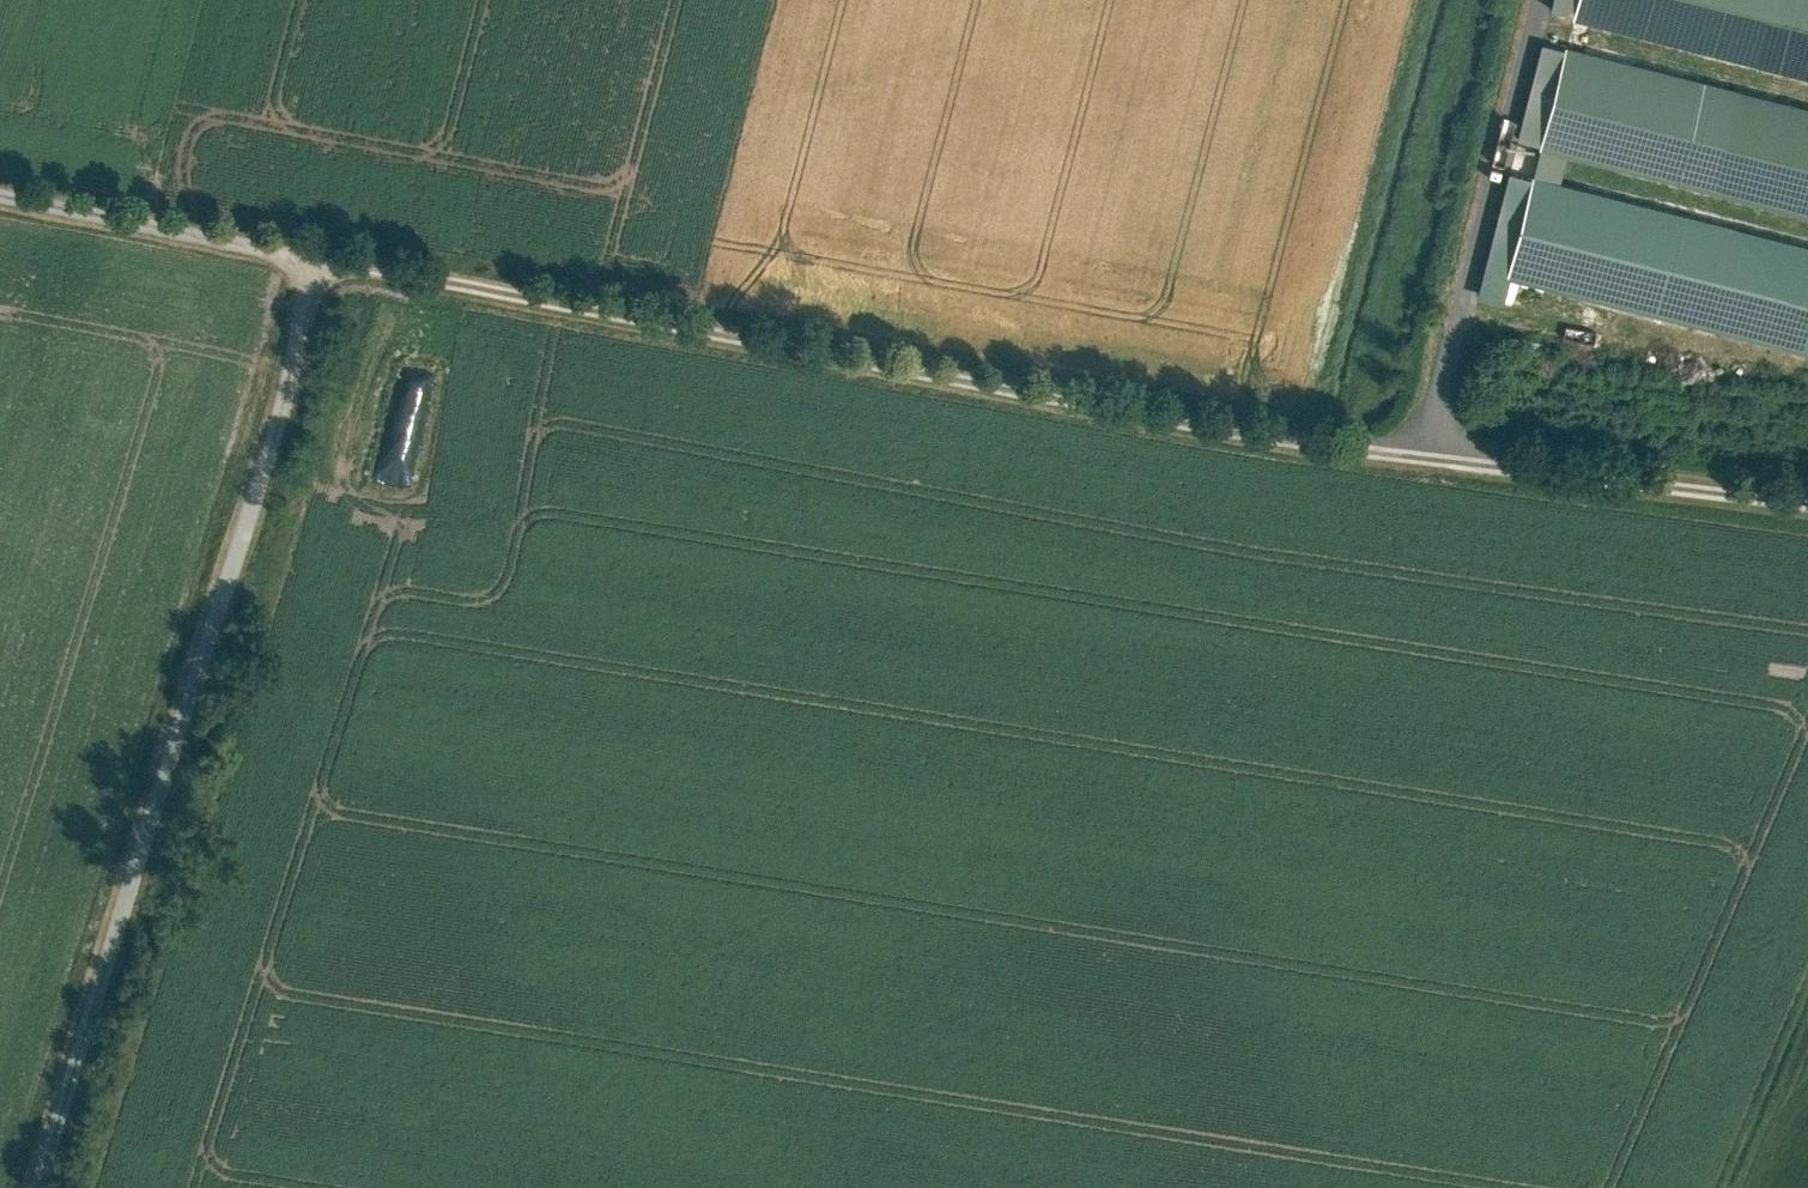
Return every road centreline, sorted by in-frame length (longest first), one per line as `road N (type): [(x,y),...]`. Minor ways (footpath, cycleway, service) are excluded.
road 1 (track): [(321,257),(1101,408),(1807,505)]
road 2 (track): [(39,1187),(321,257)]
road 3 (track): [(321,257),(0,198)]

